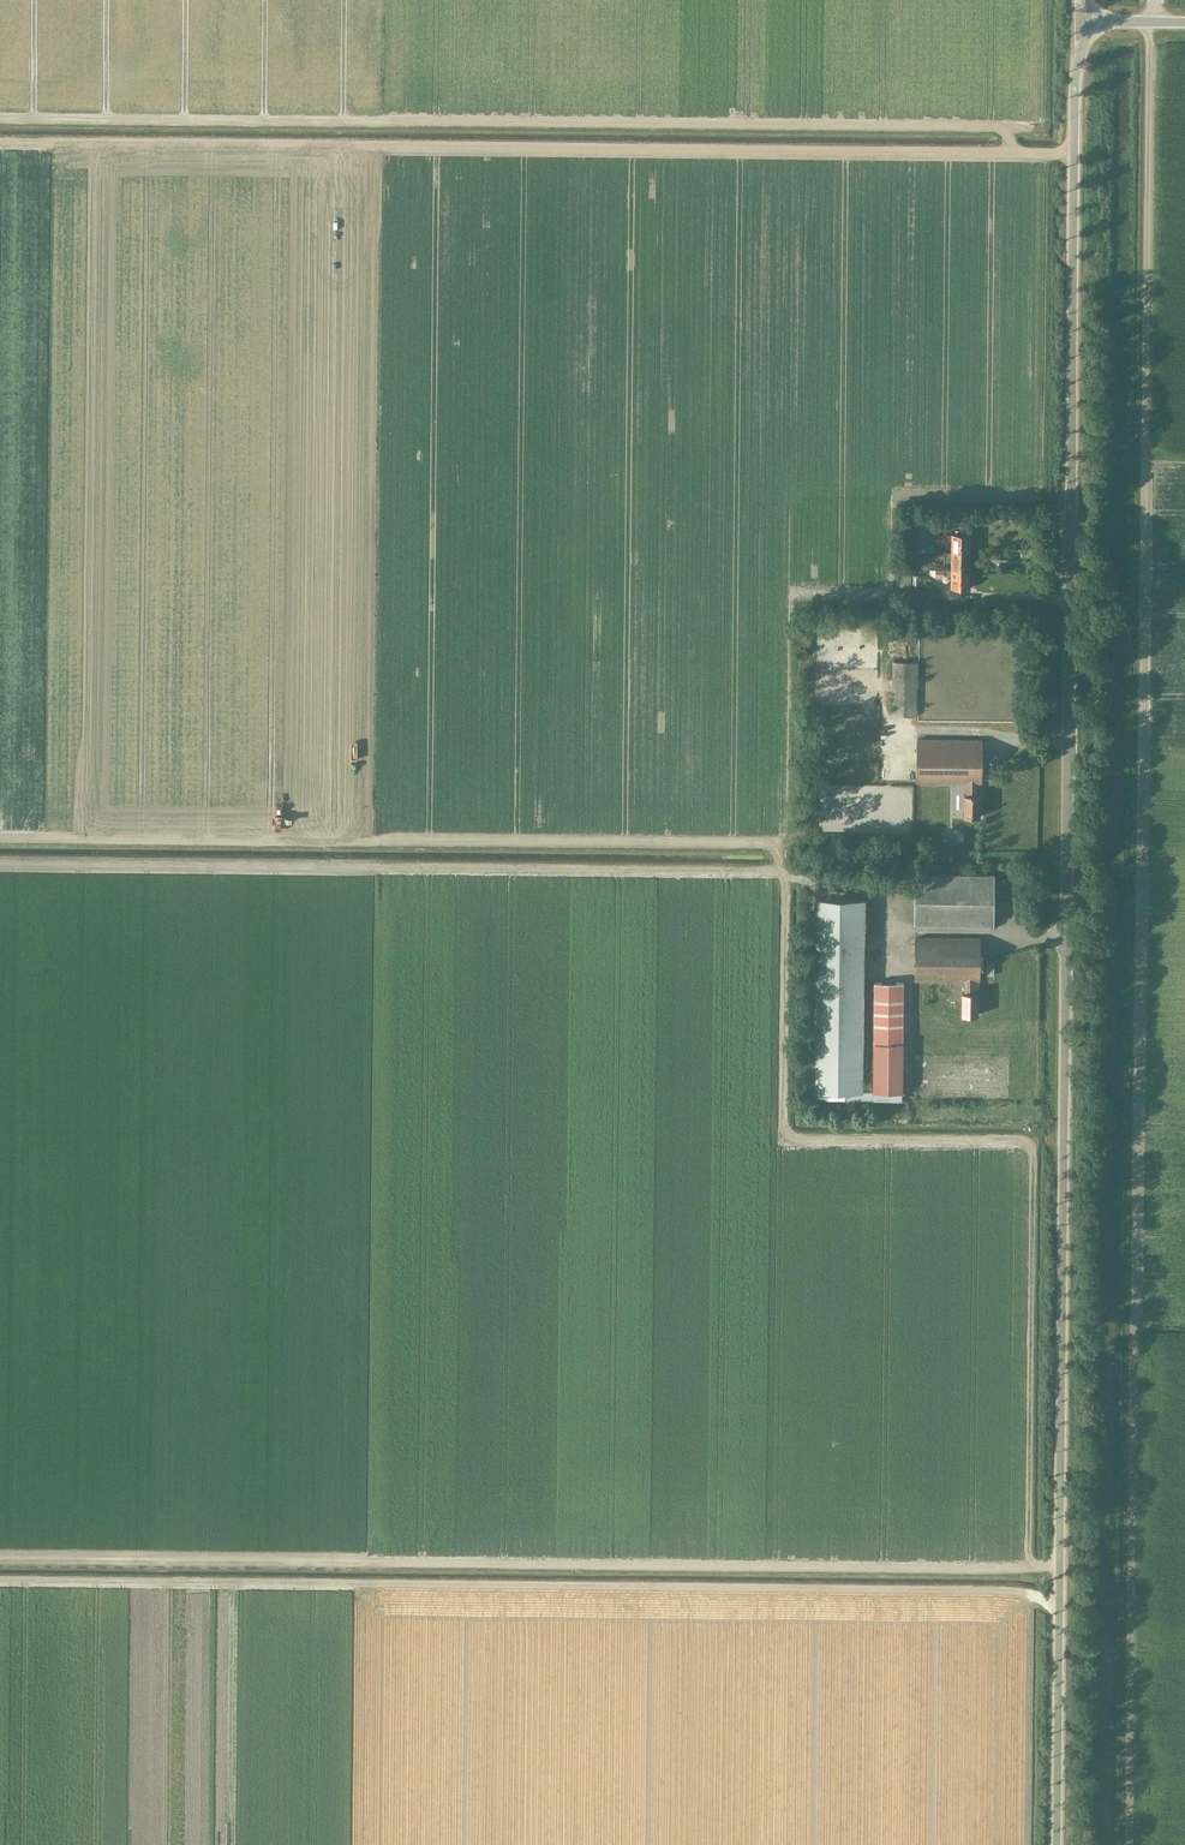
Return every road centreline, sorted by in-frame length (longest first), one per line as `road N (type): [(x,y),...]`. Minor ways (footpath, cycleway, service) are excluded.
road 1 (unclassified): [(1057,1844),(1073,123),(1076,60),(1090,21)]

